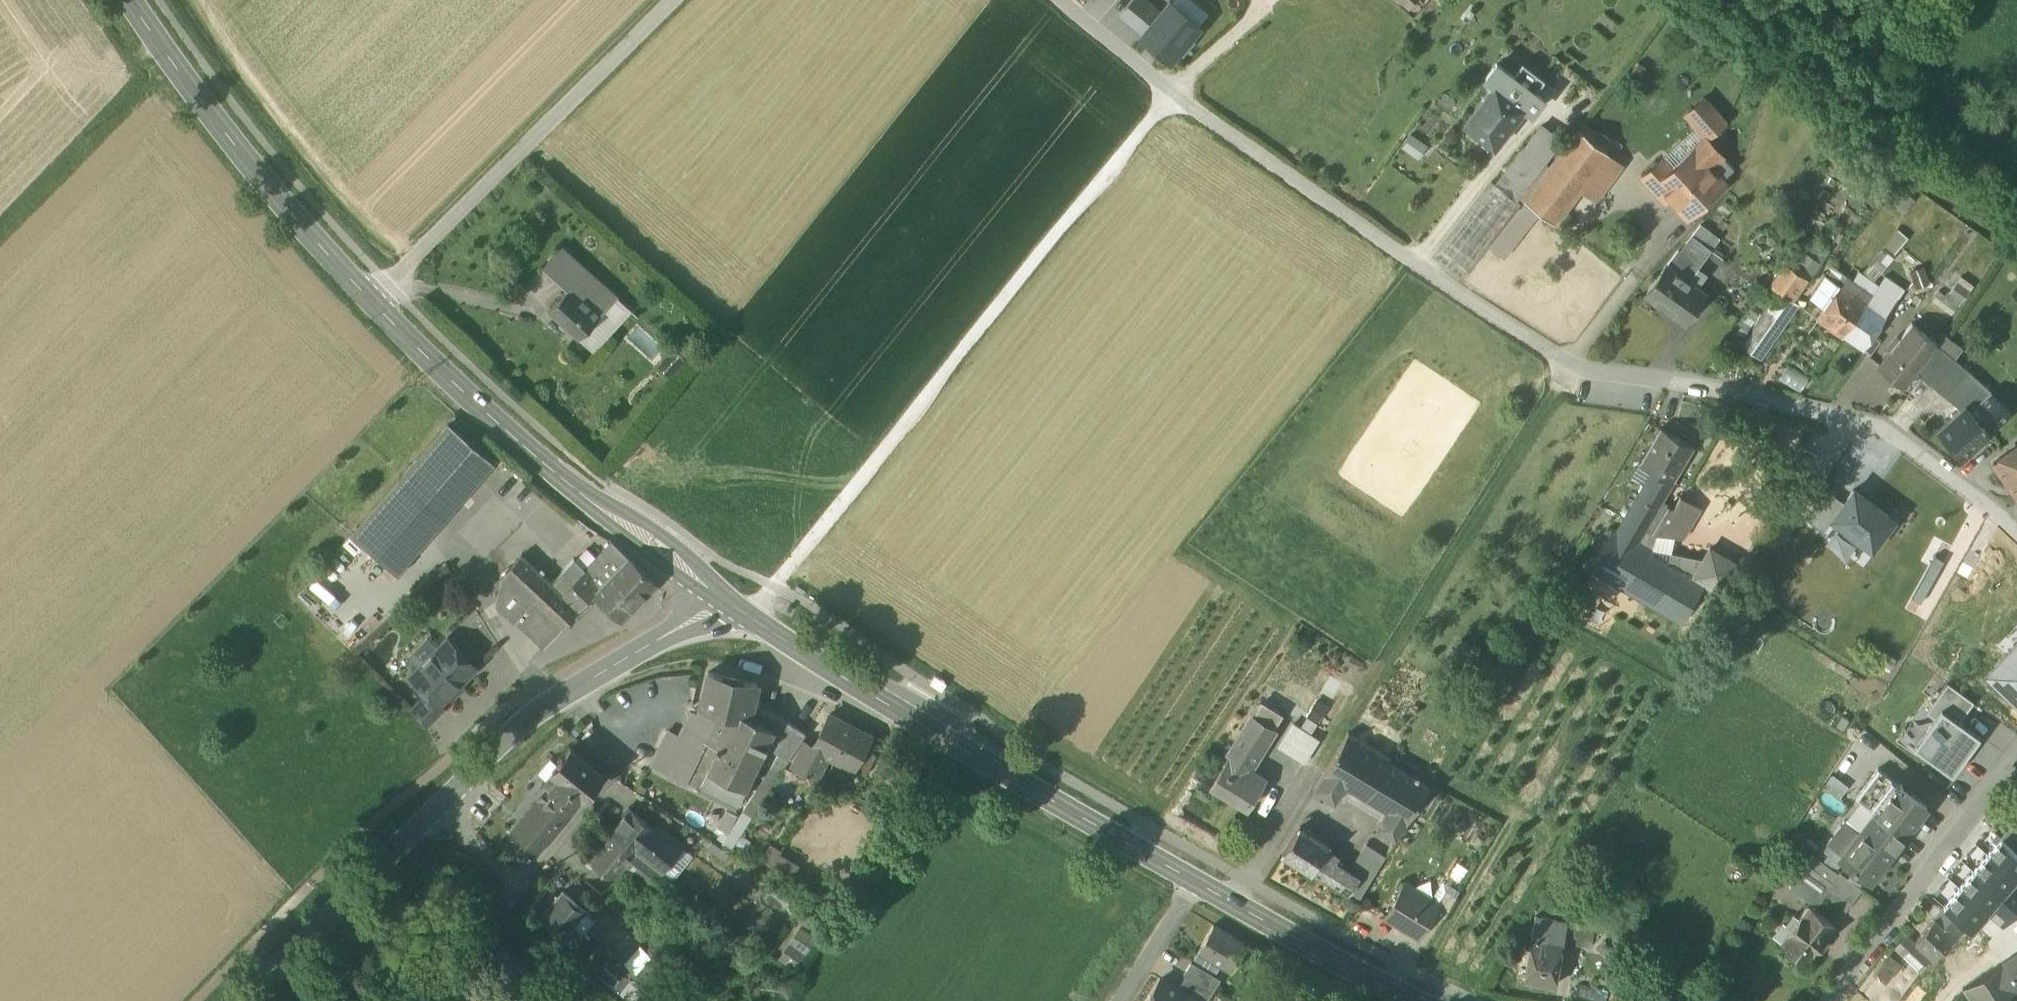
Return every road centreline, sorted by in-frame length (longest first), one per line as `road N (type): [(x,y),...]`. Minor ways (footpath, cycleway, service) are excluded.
road 1 (residential): [(1056,0),(1169,96),(1572,368),(1877,424),(2016,532)]
road 2 (tertiary): [(723,600),(964,750),(1410,1000)]
road 3 (track): [(750,617),(1169,96)]
road 4 (track): [(1572,368),(1229,903)]
road 5 (tertiary): [(246,1000),(504,741),(571,690),(723,600)]
road 6 (tertiary): [(368,300),(579,494),(723,600)]
road 7 (residential): [(368,300),(674,0)]
road 8 (tertiary): [(130,0),(248,165),(368,300)]
road 9 (track): [(2016,201),(1738,0)]
road 10 (residential): [(2016,769),(1831,1000)]

